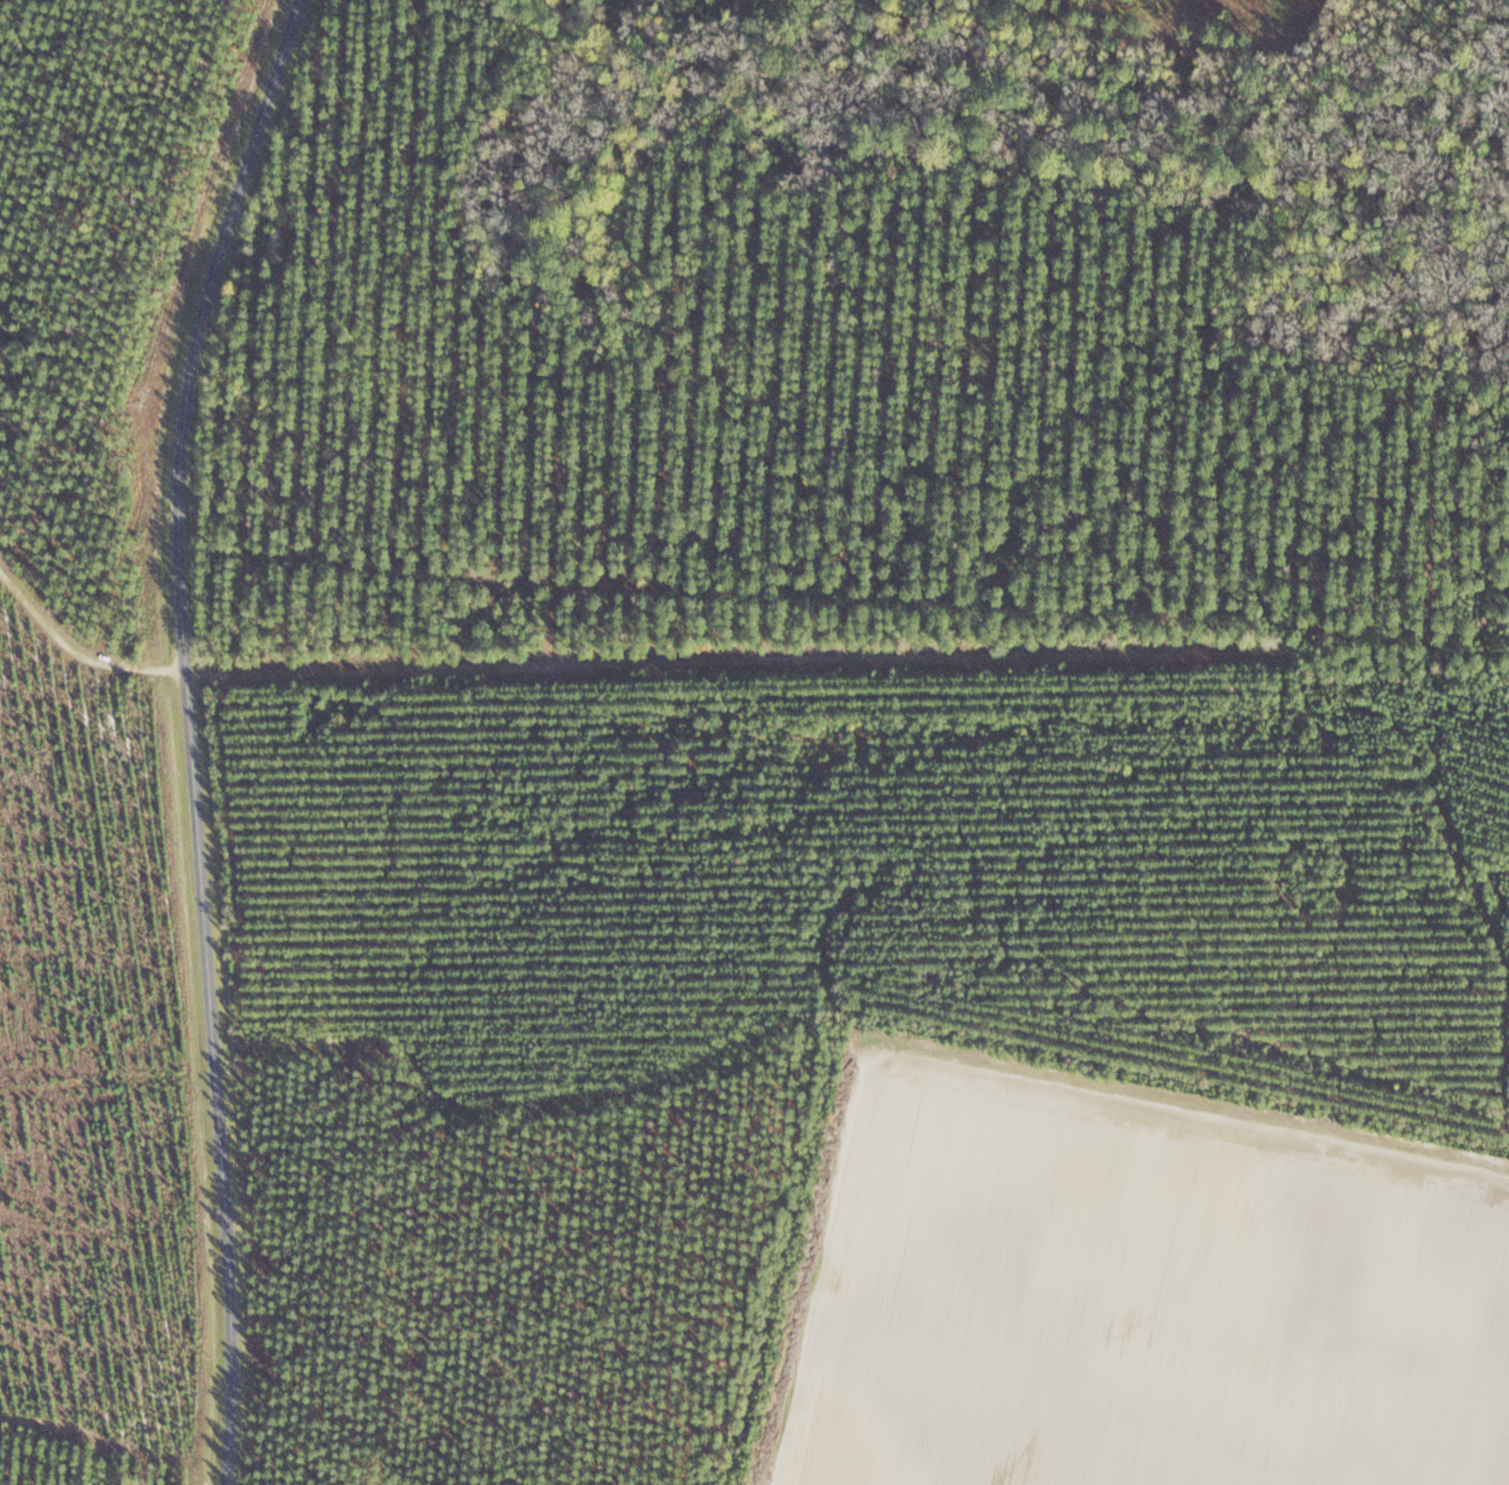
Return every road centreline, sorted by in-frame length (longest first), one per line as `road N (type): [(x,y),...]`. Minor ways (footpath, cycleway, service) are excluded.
road 1 (residential): [(228,1484),(234,1410),(185,676),(187,378),(297,0)]

